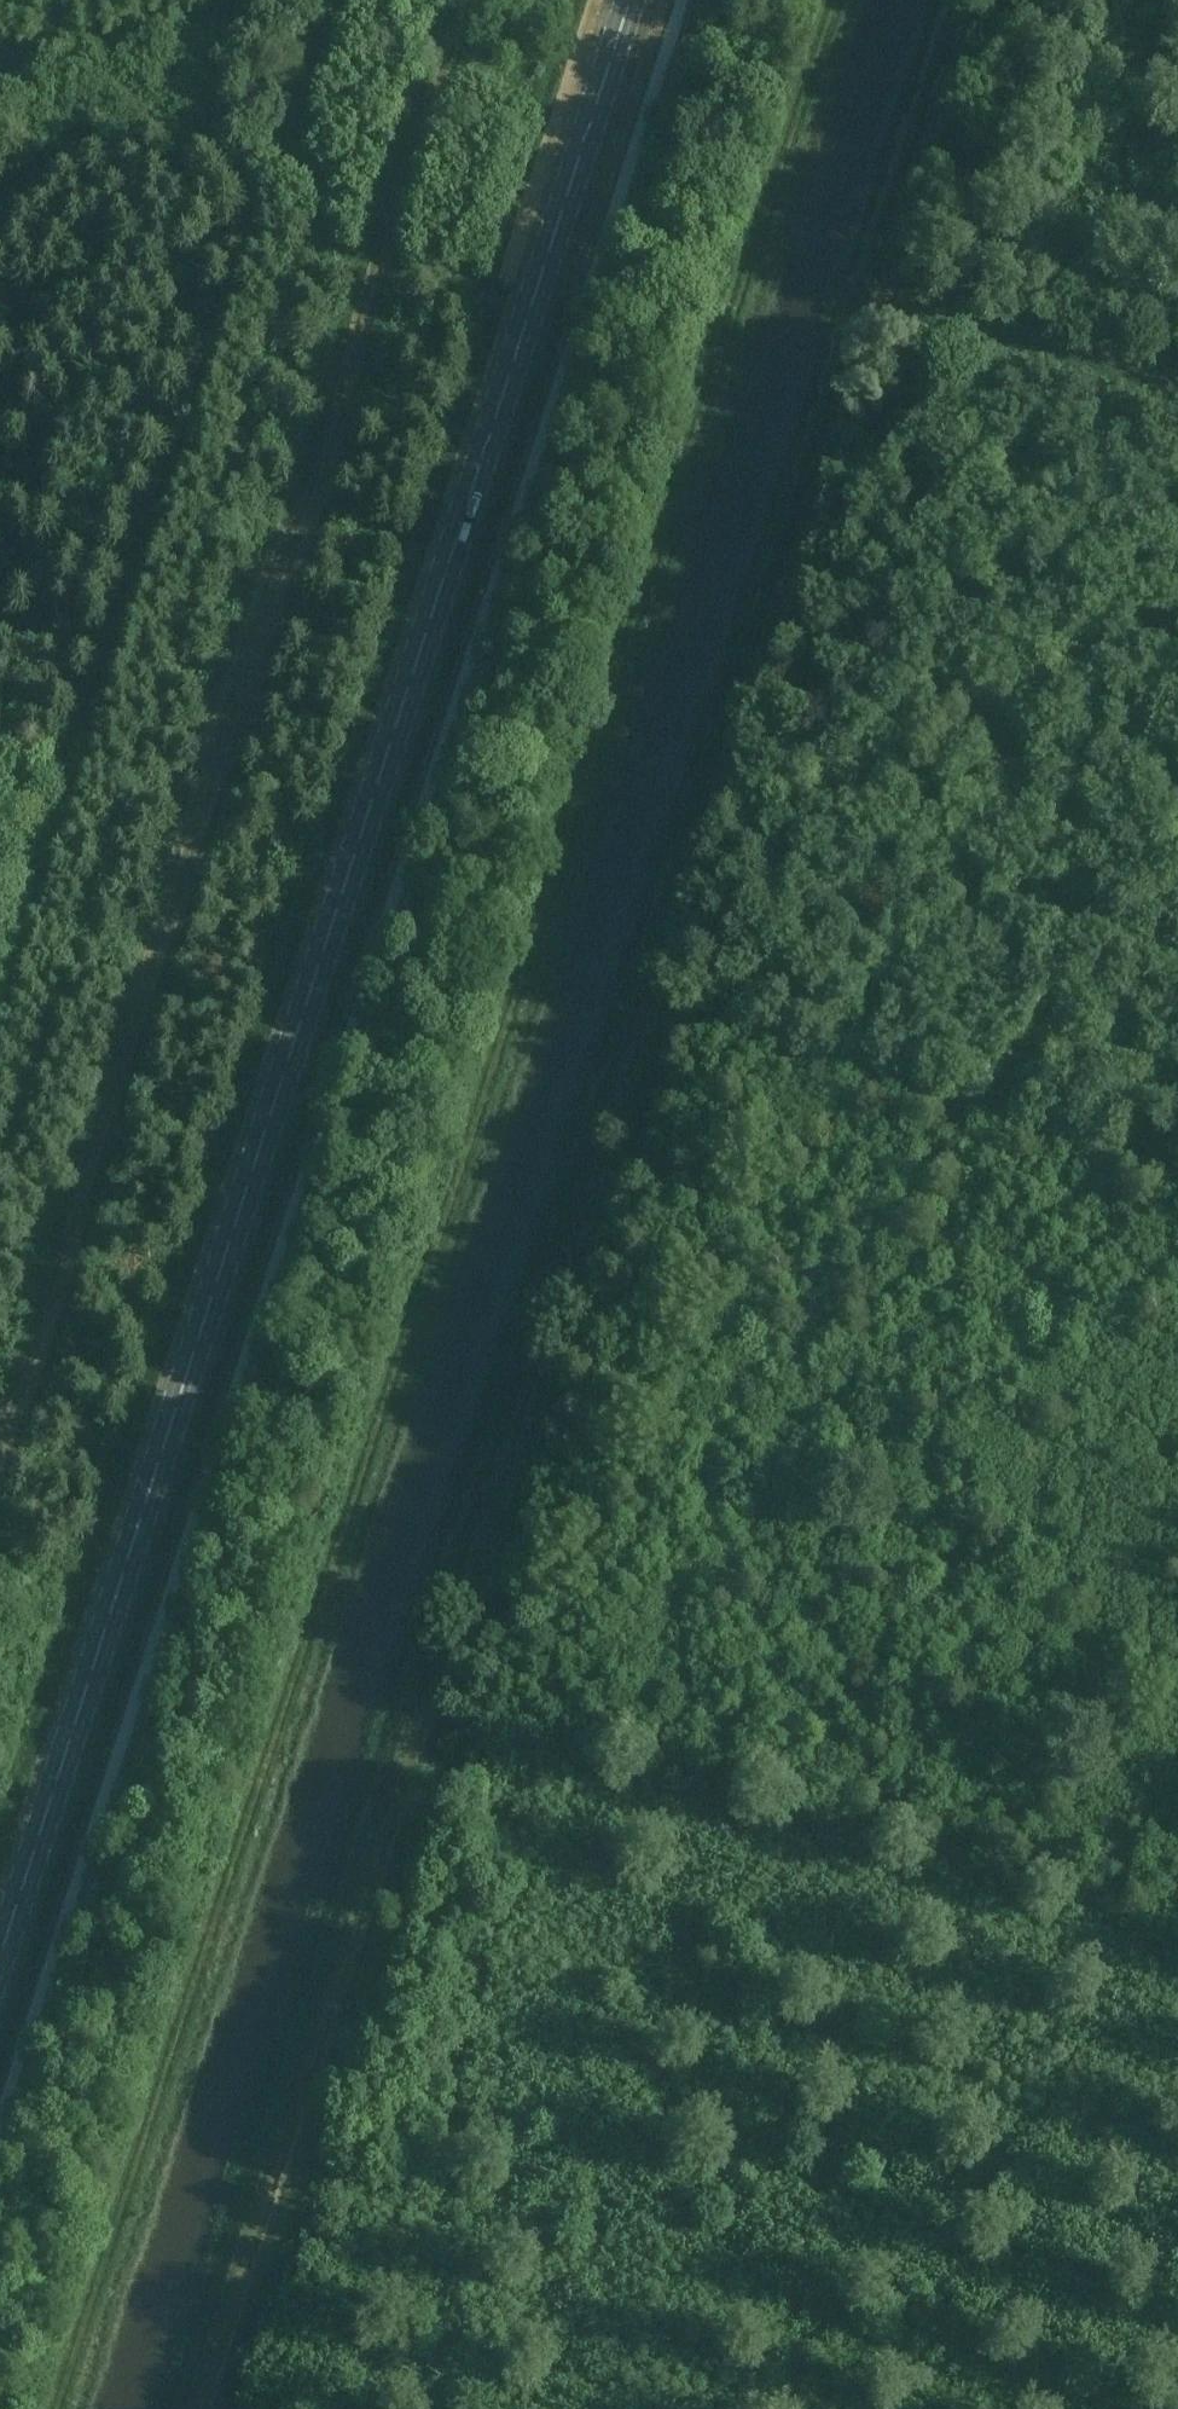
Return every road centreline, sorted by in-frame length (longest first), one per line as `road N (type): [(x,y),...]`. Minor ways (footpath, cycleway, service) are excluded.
road 1 (secondary): [(0,1947),(630,0)]
road 2 (track): [(1177,934),(1091,804),(945,439),(866,276),(952,0)]

